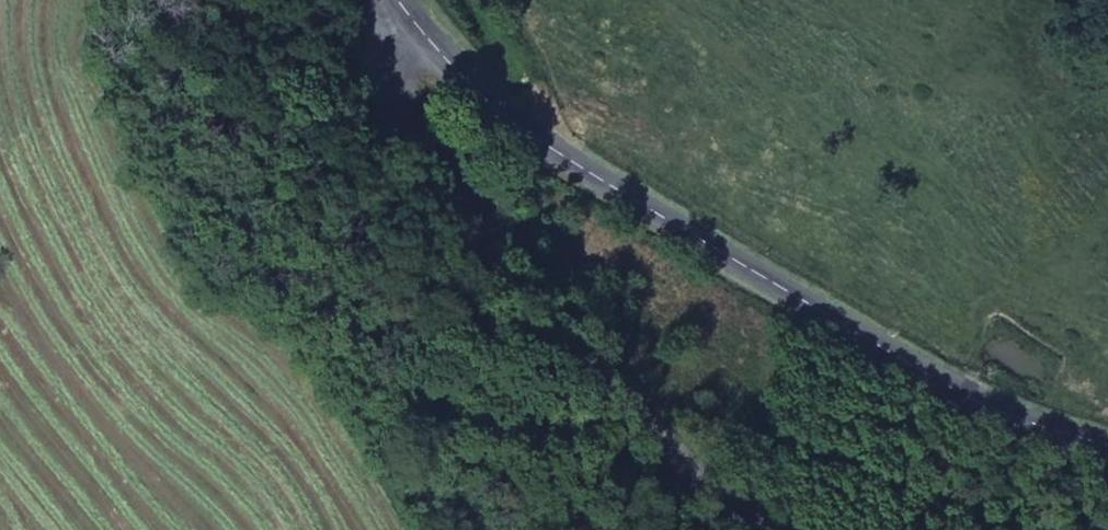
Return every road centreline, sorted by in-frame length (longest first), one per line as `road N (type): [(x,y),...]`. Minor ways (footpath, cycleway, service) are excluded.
road 1 (secondary): [(1107,447),(990,414),(859,341),(539,145),(463,83),(422,32)]
road 2 (unclassified): [(422,32),(402,50),(406,84),(486,235),(668,445),(759,529)]

